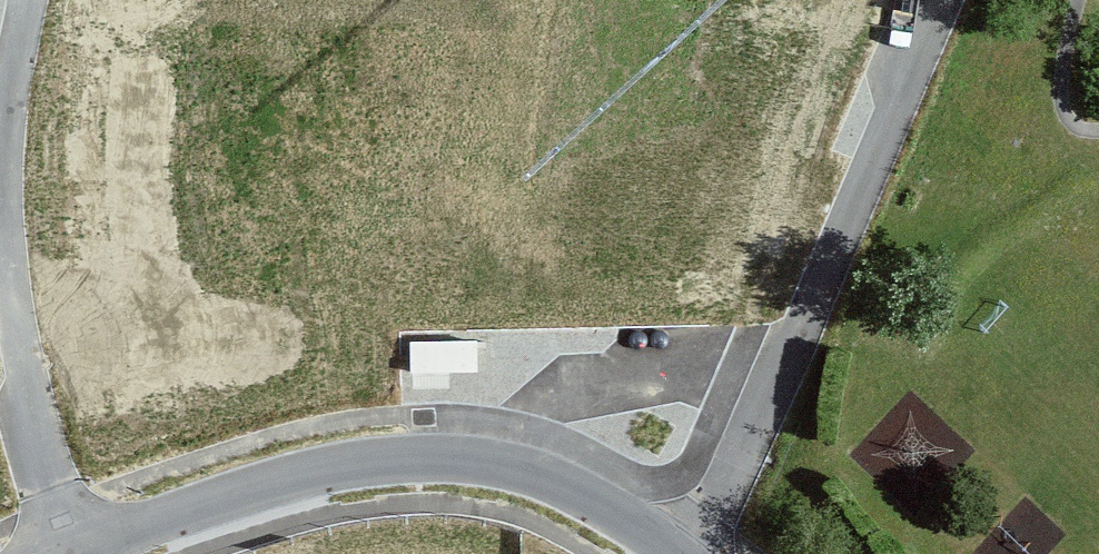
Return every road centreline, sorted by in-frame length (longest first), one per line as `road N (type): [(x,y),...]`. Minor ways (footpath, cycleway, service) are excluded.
road 1 (unclassified): [(681,553),(594,497),(527,466),(435,453),(318,470),(65,549)]
road 2 (residential): [(948,0),(690,553)]
road 3 (residential): [(65,549),(23,370),(3,195),(27,0)]

